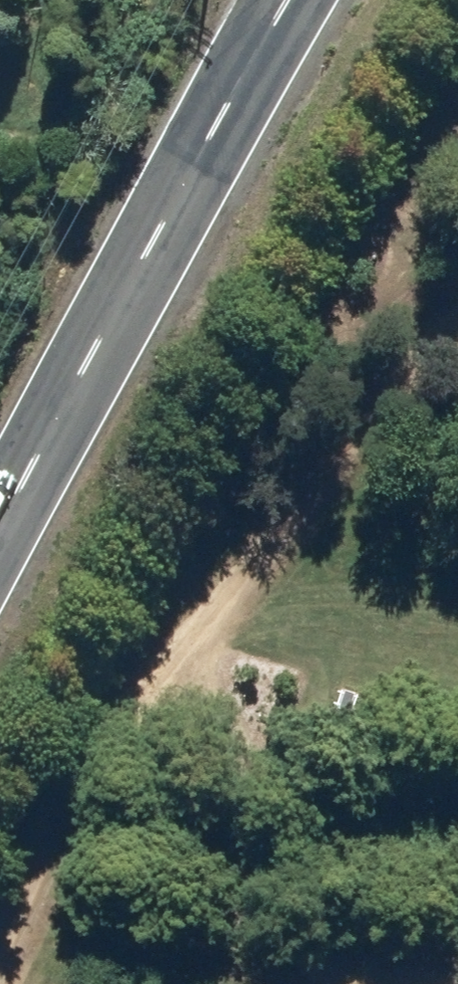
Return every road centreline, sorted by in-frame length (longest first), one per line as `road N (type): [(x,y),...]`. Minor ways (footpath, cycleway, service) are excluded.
road 1 (track): [(368,983),(352,977),(300,904),(268,819),(249,716),(221,657),(202,645),(0,950)]
road 2 (secondary): [(285,0),(0,525)]
road 3 (track): [(457,322),(415,365),(202,645)]

